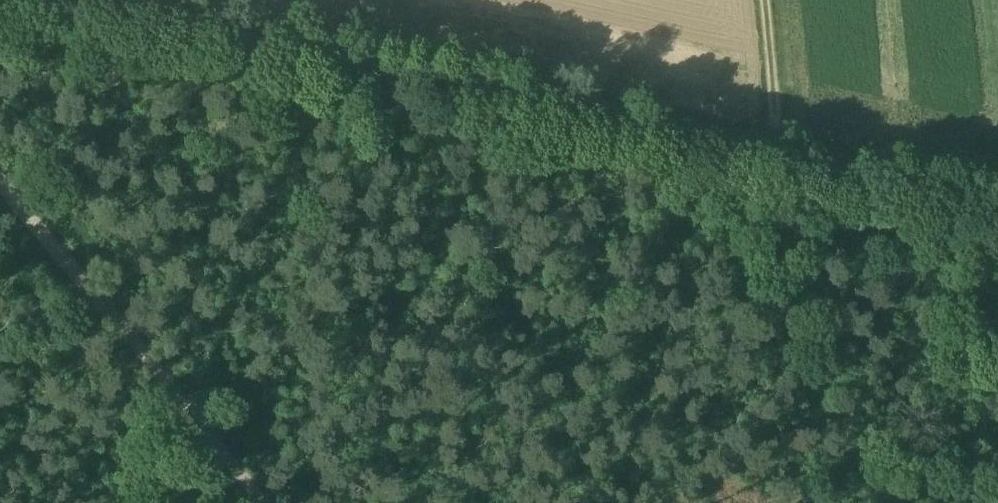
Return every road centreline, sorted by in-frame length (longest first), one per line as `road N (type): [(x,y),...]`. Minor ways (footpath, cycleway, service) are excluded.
road 1 (tertiary): [(997,215),(110,0)]
road 2 (track): [(267,502),(0,184)]
road 3 (track): [(764,0),(779,162)]

